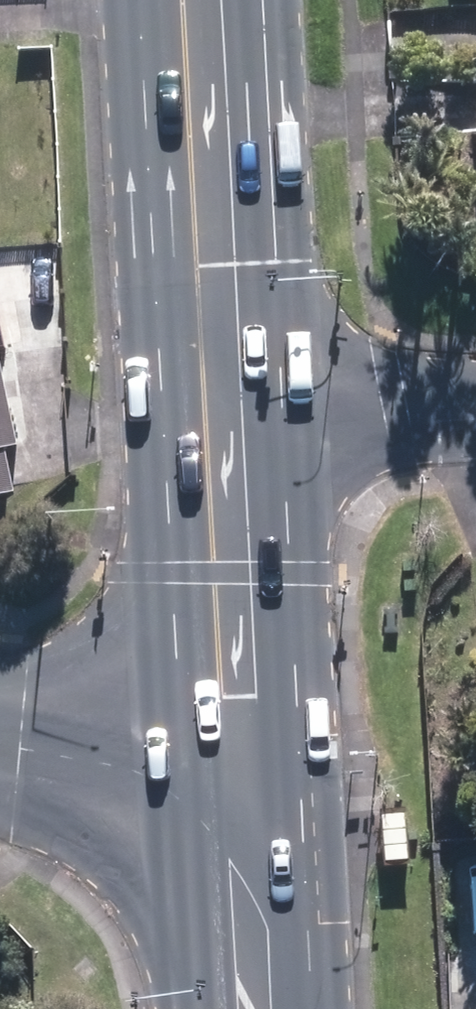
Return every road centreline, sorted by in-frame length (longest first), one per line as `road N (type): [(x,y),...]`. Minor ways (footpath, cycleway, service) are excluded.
road 1 (primary): [(208,0),(237,433)]
road 2 (primary): [(237,433),(248,789)]
road 3 (secondary): [(0,741),(248,789)]
road 4 (residential): [(475,419),(237,433)]
road 5 (primary): [(248,789),(259,1008)]

